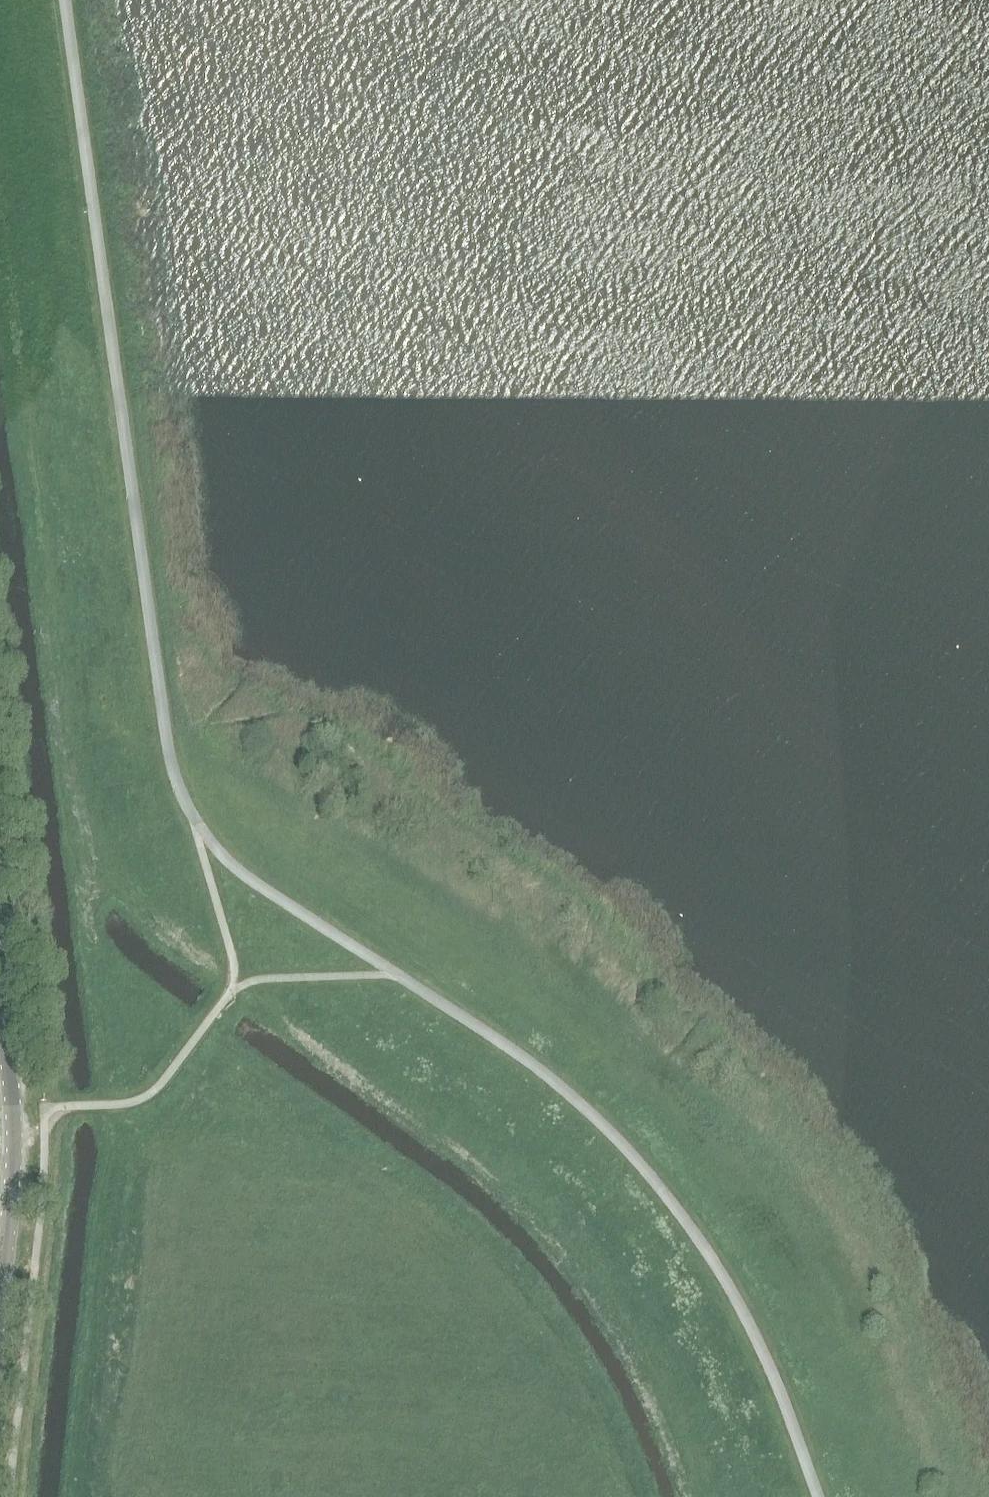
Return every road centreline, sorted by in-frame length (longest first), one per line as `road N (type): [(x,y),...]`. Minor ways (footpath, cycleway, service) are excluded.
road 1 (unclassified): [(0,1283),(13,1151),(0,1005)]

